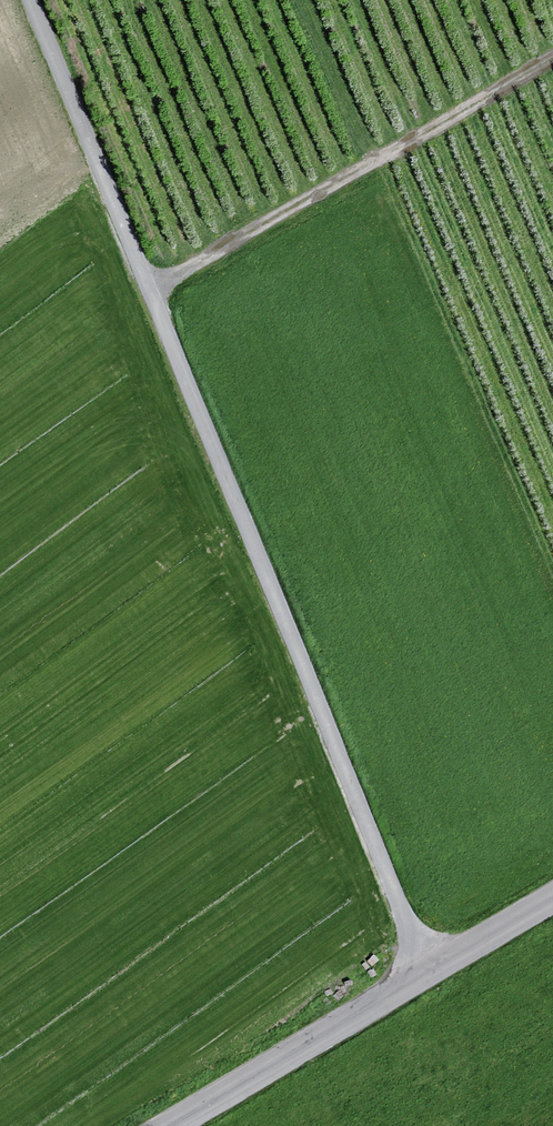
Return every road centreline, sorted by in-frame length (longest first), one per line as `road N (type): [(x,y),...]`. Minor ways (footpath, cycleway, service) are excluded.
road 1 (unclassified): [(426,974),(30,0)]
road 2 (track): [(151,292),(552,59)]
road 3 (unclassified): [(170,1125),(426,974)]
road 4 (unclassified): [(426,974),(552,900)]

